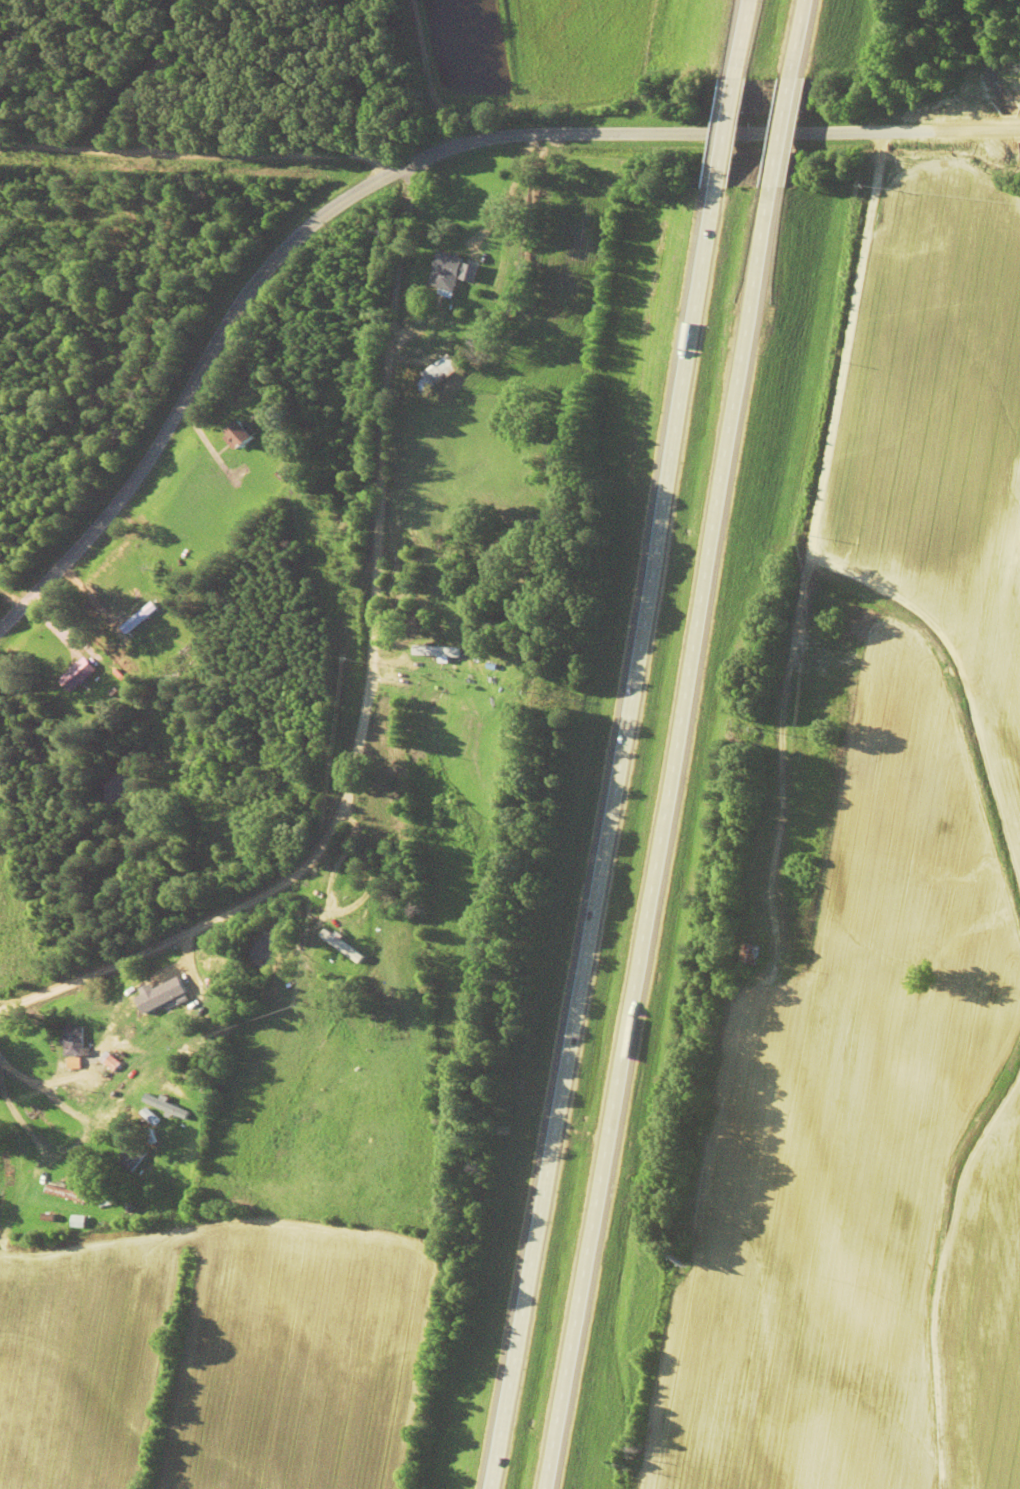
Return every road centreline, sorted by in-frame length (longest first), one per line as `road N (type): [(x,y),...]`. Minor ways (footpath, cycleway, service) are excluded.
road 1 (motorway): [(543,1488),(769,183)]
road 2 (motorway): [(712,185),(488,1488)]
road 3 (residential): [(0,1007),(302,863),(340,805),(362,667),(400,159)]
road 4 (residential): [(0,622),(140,464),(237,292),(287,230),(336,193),(461,137),(530,128),(760,129)]
road 5 (residential): [(400,159),(82,154),(0,138)]
road 6 (residential): [(760,129),(1019,124)]
road 7 (residential): [(46,147),(49,0)]

